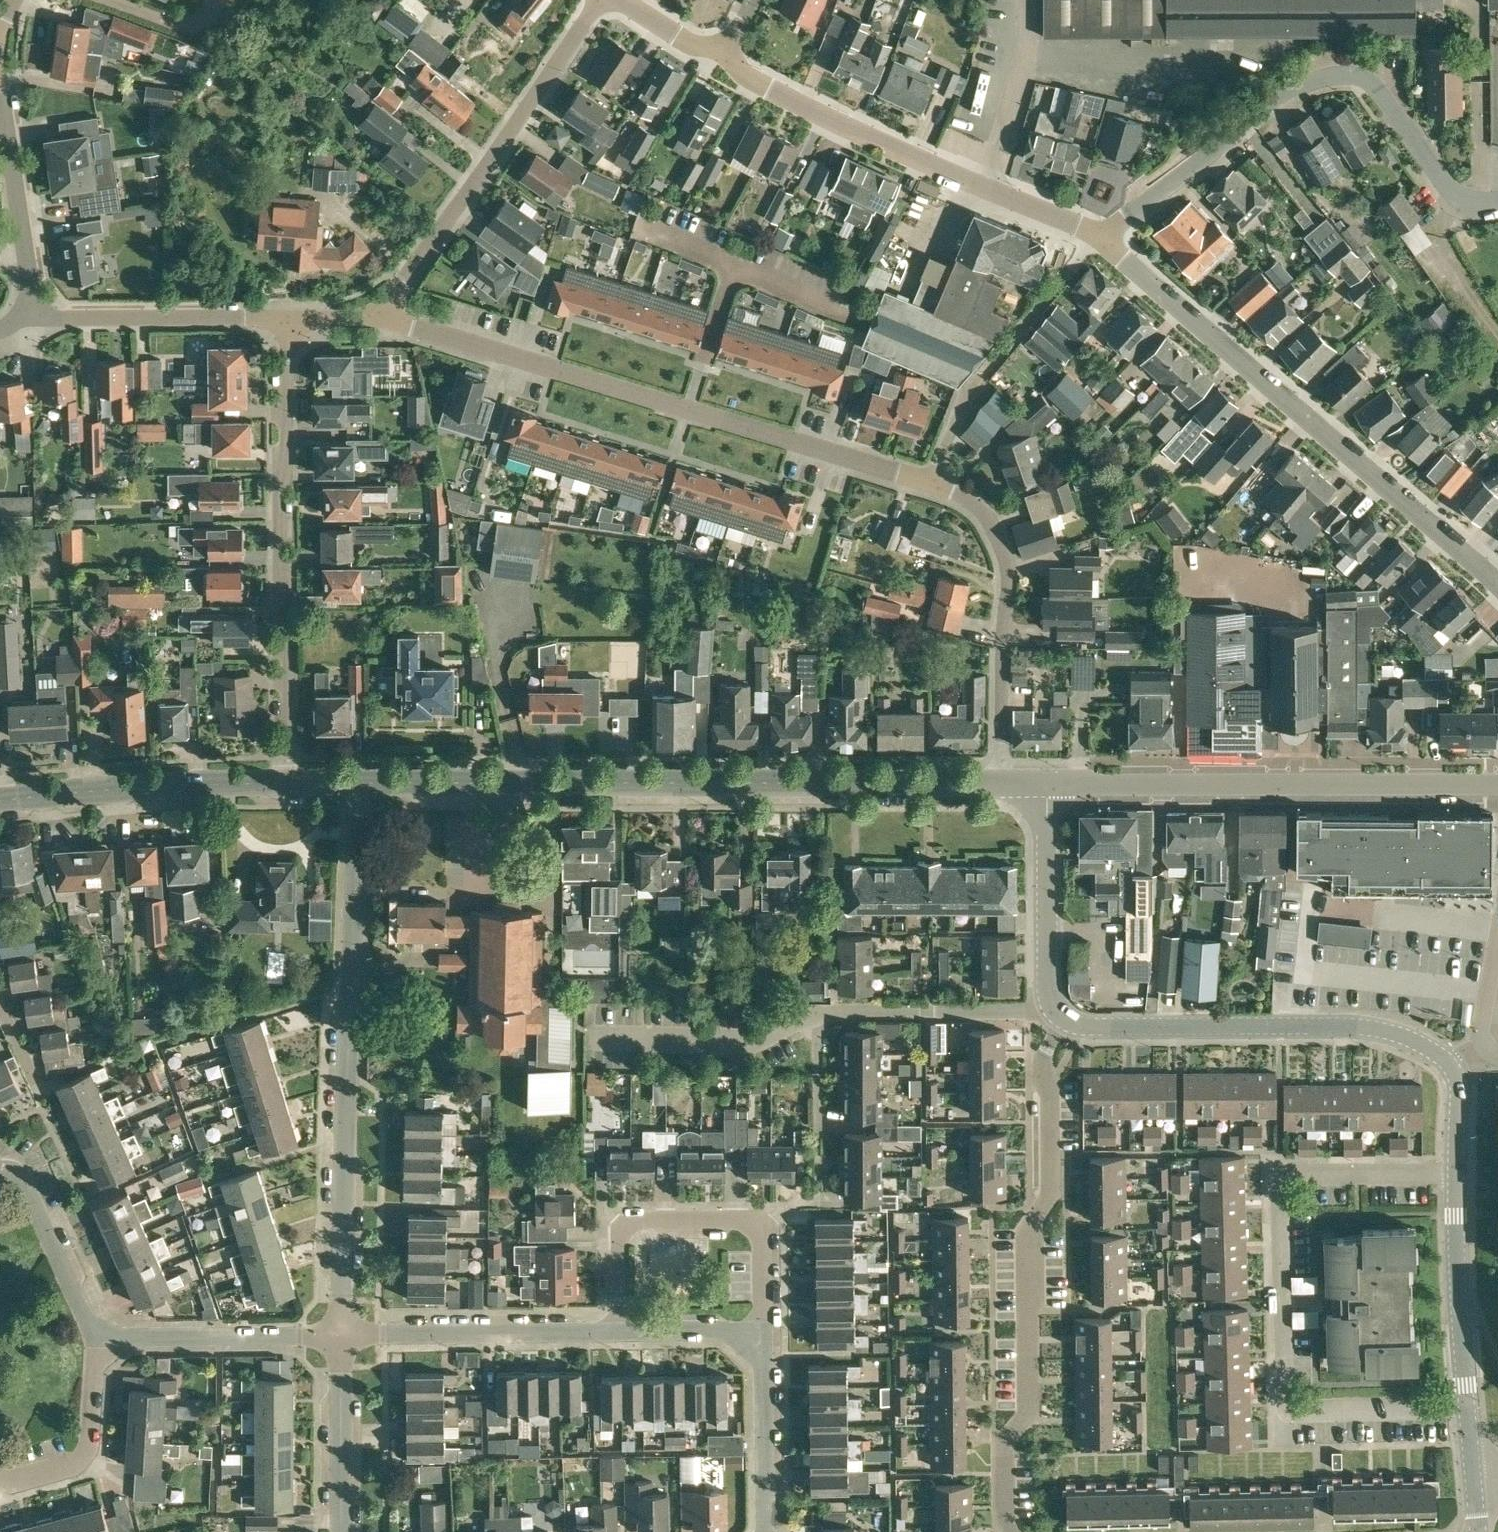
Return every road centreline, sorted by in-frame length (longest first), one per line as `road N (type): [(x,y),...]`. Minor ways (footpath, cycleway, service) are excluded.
road 1 (tertiary): [(361,783),(1004,785)]
road 2 (residential): [(1467,1408),(1298,1414),(1283,1391),(1281,1193),(1296,1176),(1458,1177)]
road 3 (residential): [(925,488),(379,315)]
road 4 (residential): [(342,1332),(361,783)]
road 5 (residential): [(1014,1531),(1003,1523),(1003,1443),(1029,1412),(1028,1228),(1054,1188),(1046,1052),(1064,1020)]
road 6 (residential): [(1497,585),(1102,236)]
road 7 (residential): [(1102,236),(1244,116),(1338,74),(1368,79),(1459,199),(1497,200)]
road 8 (residential): [(290,784),(278,545),(284,316)]
road 9 (tertiary): [(1048,786),(1497,785)]
road 10 (residential): [(1102,236),(721,63)]
road 11 (tertiary): [(1456,1066),(1404,1033),(1360,1026),(1092,1028),(1064,1020)]
road 12 (residential): [(379,315),(599,0)]
road 13 (residential): [(765,1332),(764,1237),(726,1222),(620,1223),(621,1331)]
road 14 (residential): [(1004,785),(1009,552),(995,517),(975,499),(925,488)]
road 15 (tertiary): [(0,800),(290,784)]
road 16 (residential): [(621,1331),(342,1332)]
road 17 (residential): [(32,318),(284,316)]
road 18 (residential): [(342,1332),(98,1339)]
road 19 (tertiary): [(1064,1020),(1048,990),(1048,786)]
road 20 (tertiary): [(1467,1408),(1458,1177)]
road 21 (residential): [(0,1477),(9,1483),(79,1466),(89,1452),(98,1339)]
road 22 (residential): [(963,396),(1102,236)]
road 23 (residential): [(98,1339),(24,1170),(0,1170)]
road 24 (residential): [(766,1531),(765,1332)]
road 25 (residential): [(343,1531),(342,1332)]
road 26 (residential): [(22,250),(0,94)]
road 27 (residential): [(765,1332),(621,1331)]

